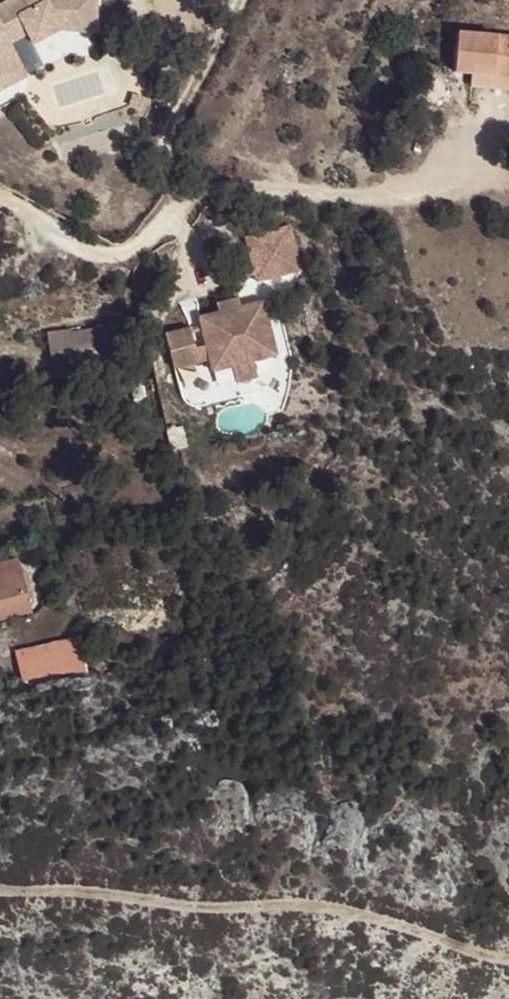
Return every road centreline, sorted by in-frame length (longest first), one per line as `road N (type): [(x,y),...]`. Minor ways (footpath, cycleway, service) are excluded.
road 1 (residential): [(440,194),(196,200),(130,256),(94,251),(0,199)]

